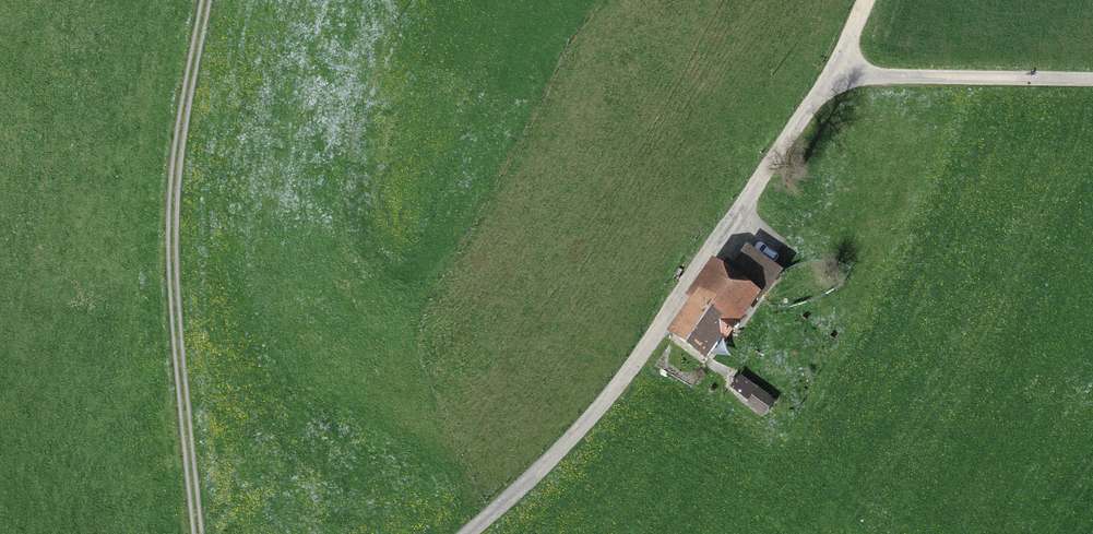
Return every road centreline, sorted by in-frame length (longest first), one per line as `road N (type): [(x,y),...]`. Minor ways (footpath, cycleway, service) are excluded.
road 1 (unclassified): [(831,69),(640,359),(584,428),(469,533)]
road 2 (track): [(198,533),(171,266),(181,133),(206,0)]
road 3 (unclassified): [(831,69),(1092,78)]

